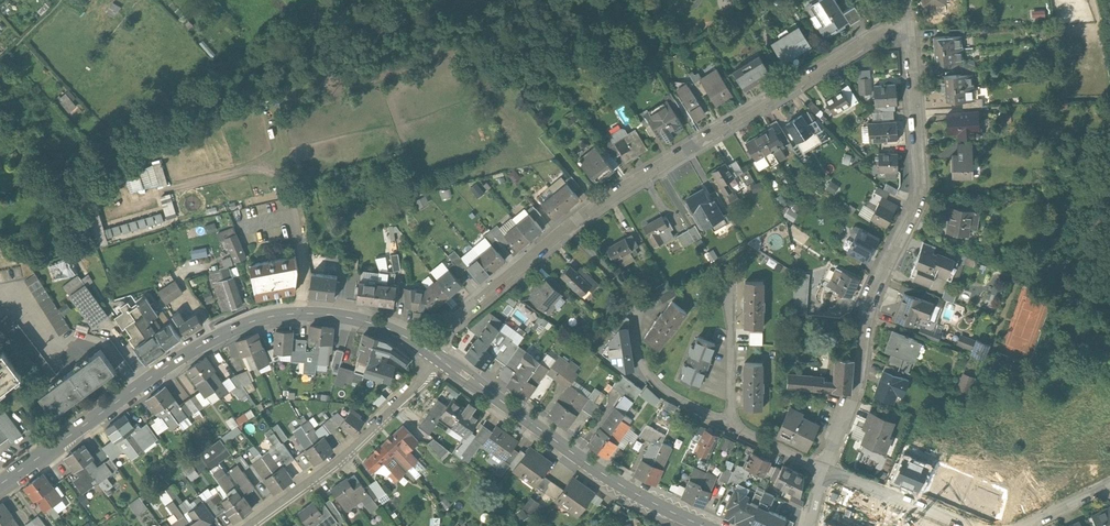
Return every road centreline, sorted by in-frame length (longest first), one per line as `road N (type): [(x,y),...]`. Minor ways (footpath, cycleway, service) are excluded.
road 1 (secondary): [(428,351),(347,316),(259,320),(190,354),(0,486)]
road 2 (residential): [(825,469),(856,395),(869,302),(919,197),(907,29)]
road 3 (residential): [(567,229),(889,30),(907,29)]
road 4 (secondary): [(703,525),(594,470),(443,361)]
road 5 (residential): [(443,361),(250,525)]
road 6 (residential): [(428,351),(453,320),(567,229)]
road 7 (residential): [(634,299),(648,373),(673,398),(726,424)]
road 8 (residential): [(825,469),(967,525)]
road 9 (residential): [(726,424),(729,286)]

